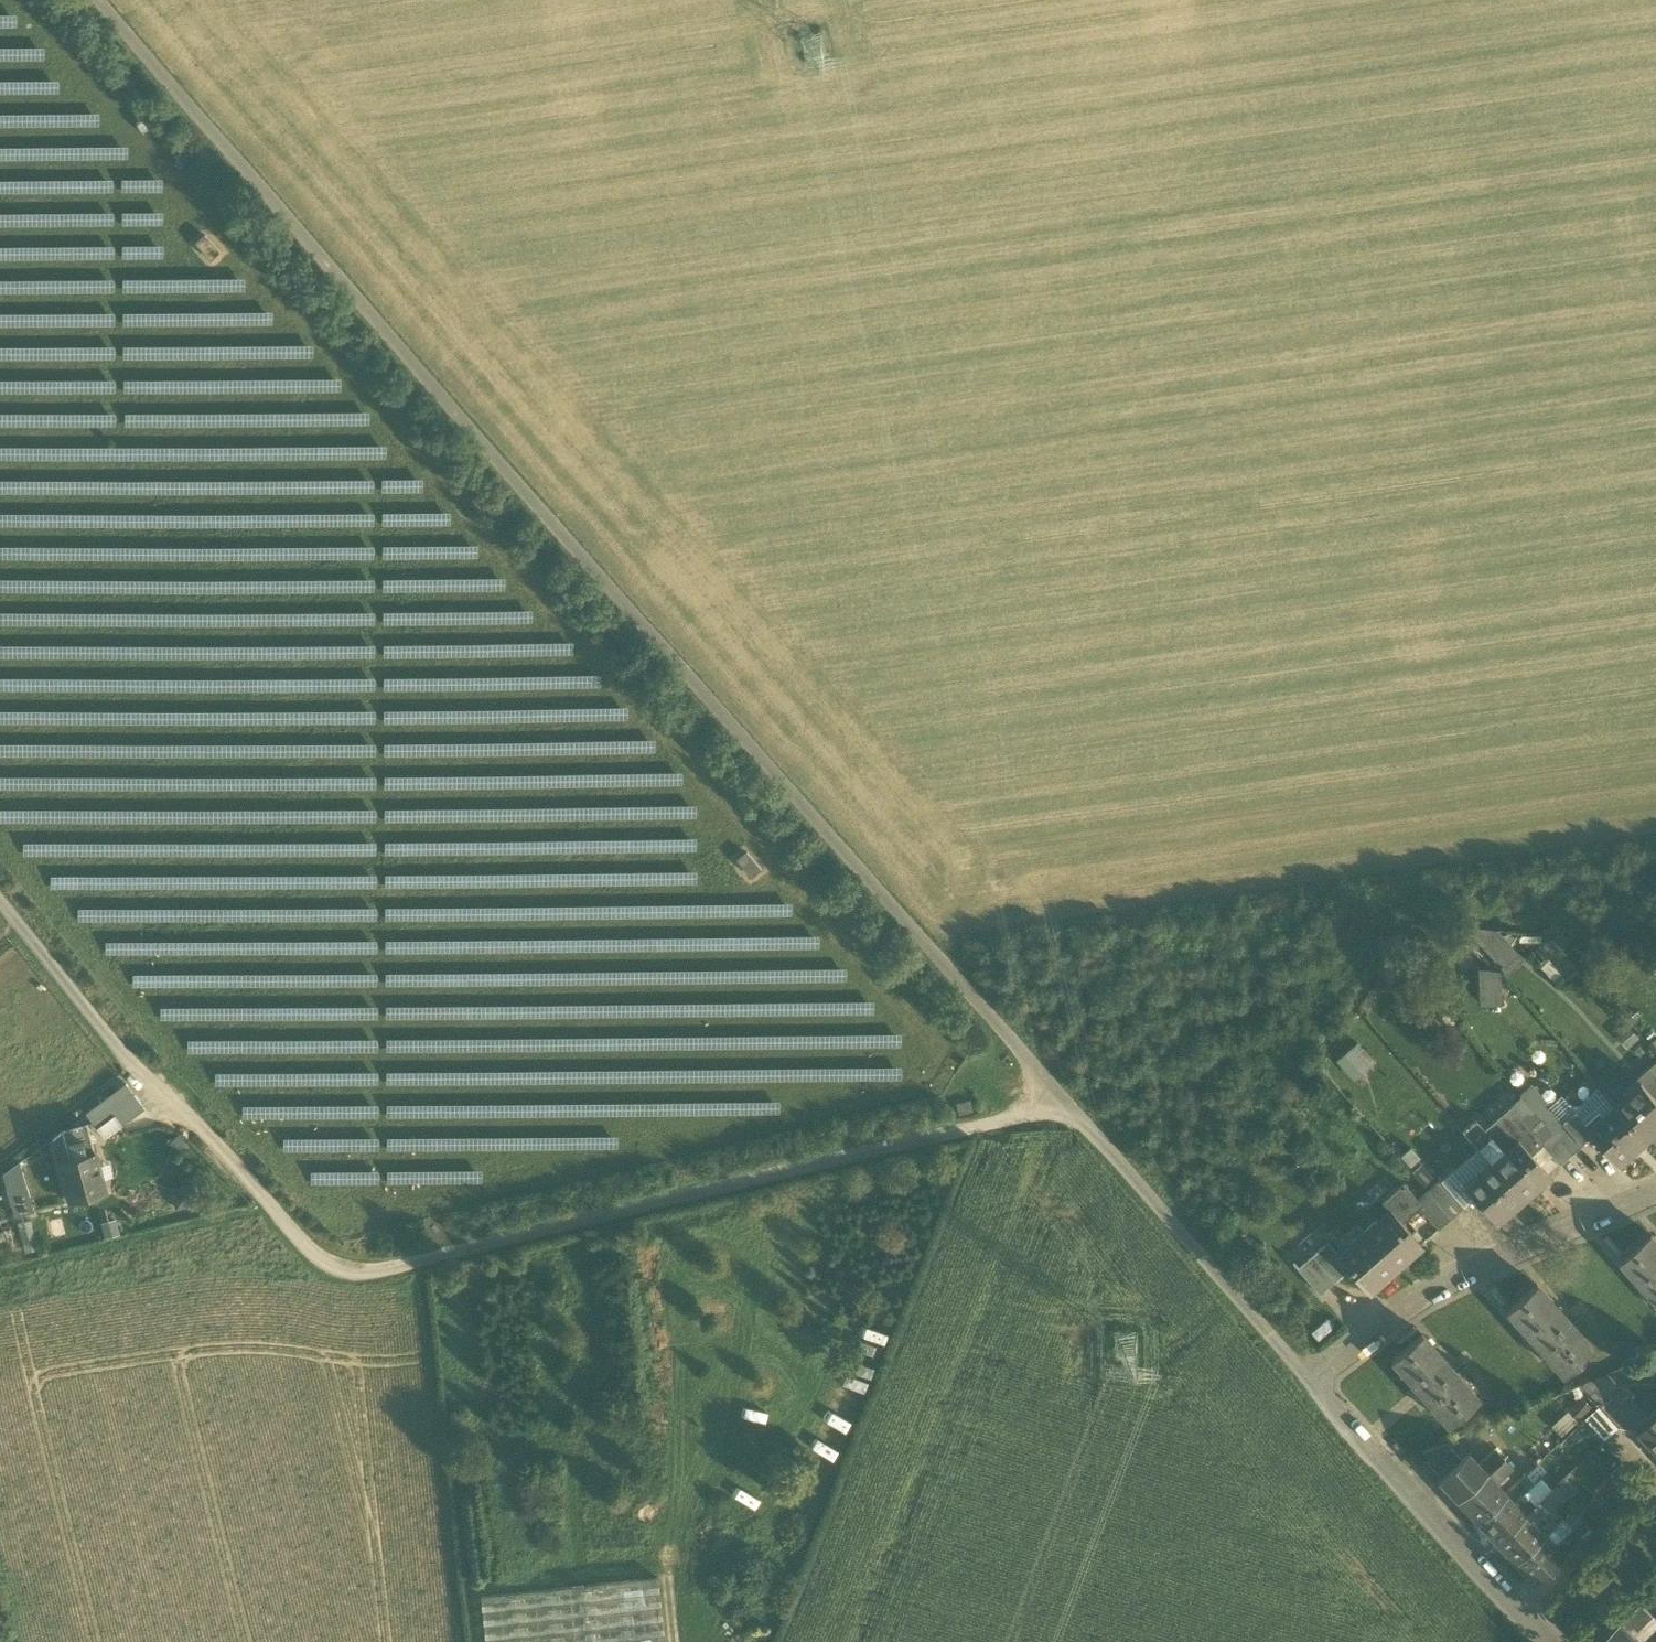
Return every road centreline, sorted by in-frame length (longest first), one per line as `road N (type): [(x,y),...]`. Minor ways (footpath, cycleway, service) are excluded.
road 1 (unclassified): [(1313,1378),(100,0)]
road 2 (residential): [(1313,1378),(1502,1257),(1655,1190)]
road 3 (residential): [(1522,1606),(1313,1378)]
road 4 (residential): [(1655,1484),(1522,1606)]

